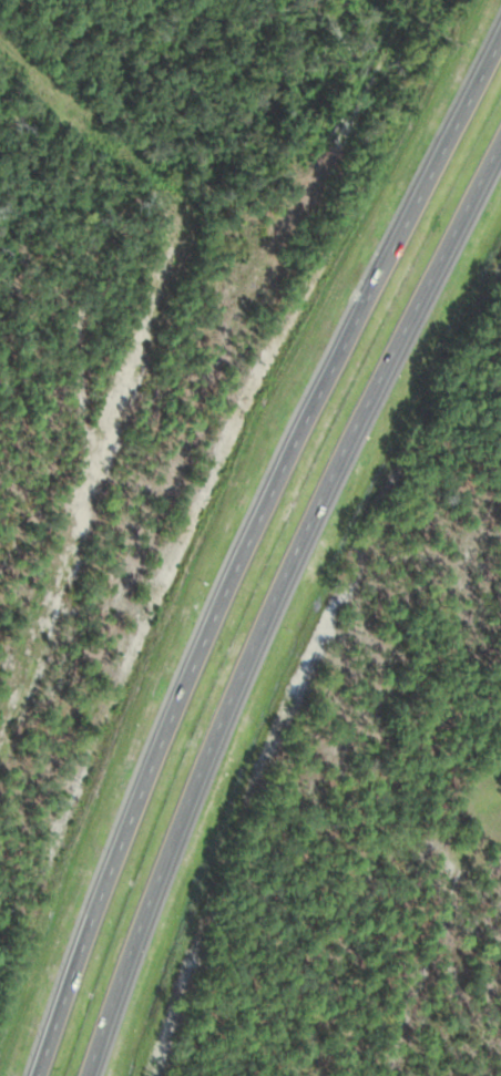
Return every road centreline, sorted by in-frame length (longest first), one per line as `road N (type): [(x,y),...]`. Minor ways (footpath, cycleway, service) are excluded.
road 1 (motorway): [(500,35),(186,679),(36,1075)]
road 2 (motorway): [(89,1075),(195,780),(305,523),(500,142)]

